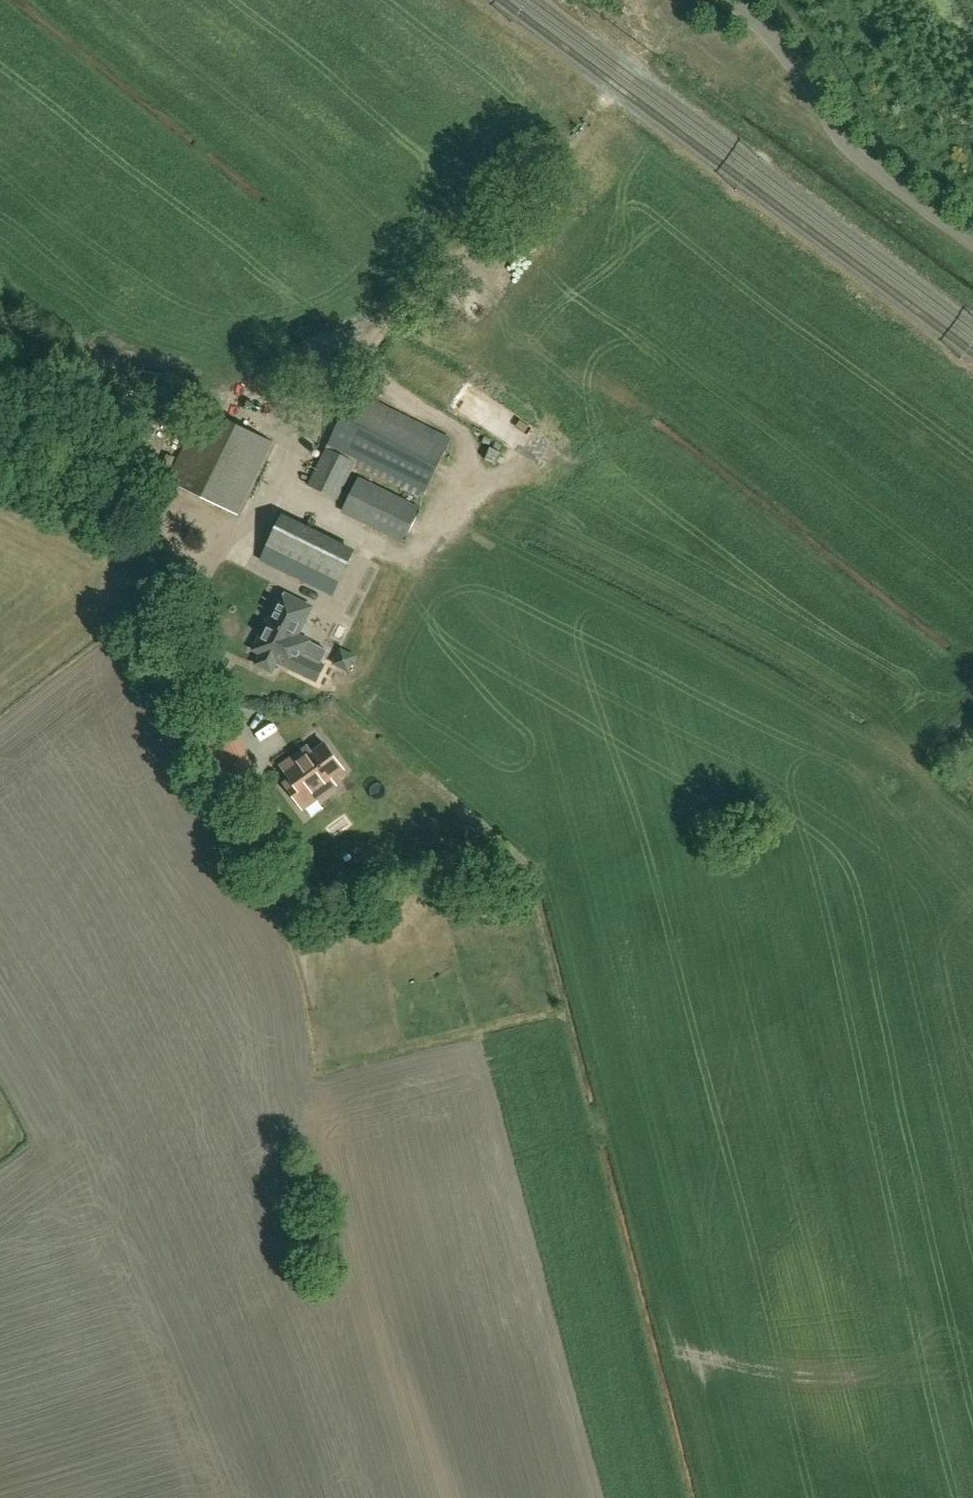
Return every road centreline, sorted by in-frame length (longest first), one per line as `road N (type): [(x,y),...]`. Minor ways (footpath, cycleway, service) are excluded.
road 1 (unclassified): [(236,835),(210,808),(166,713),(151,662),(160,615),(209,558),(234,548),(329,378),(600,110)]
road 2 (unclassified): [(972,244),(846,142),(785,53),(728,0)]
road 3 (track): [(0,445),(164,525),(209,558)]

